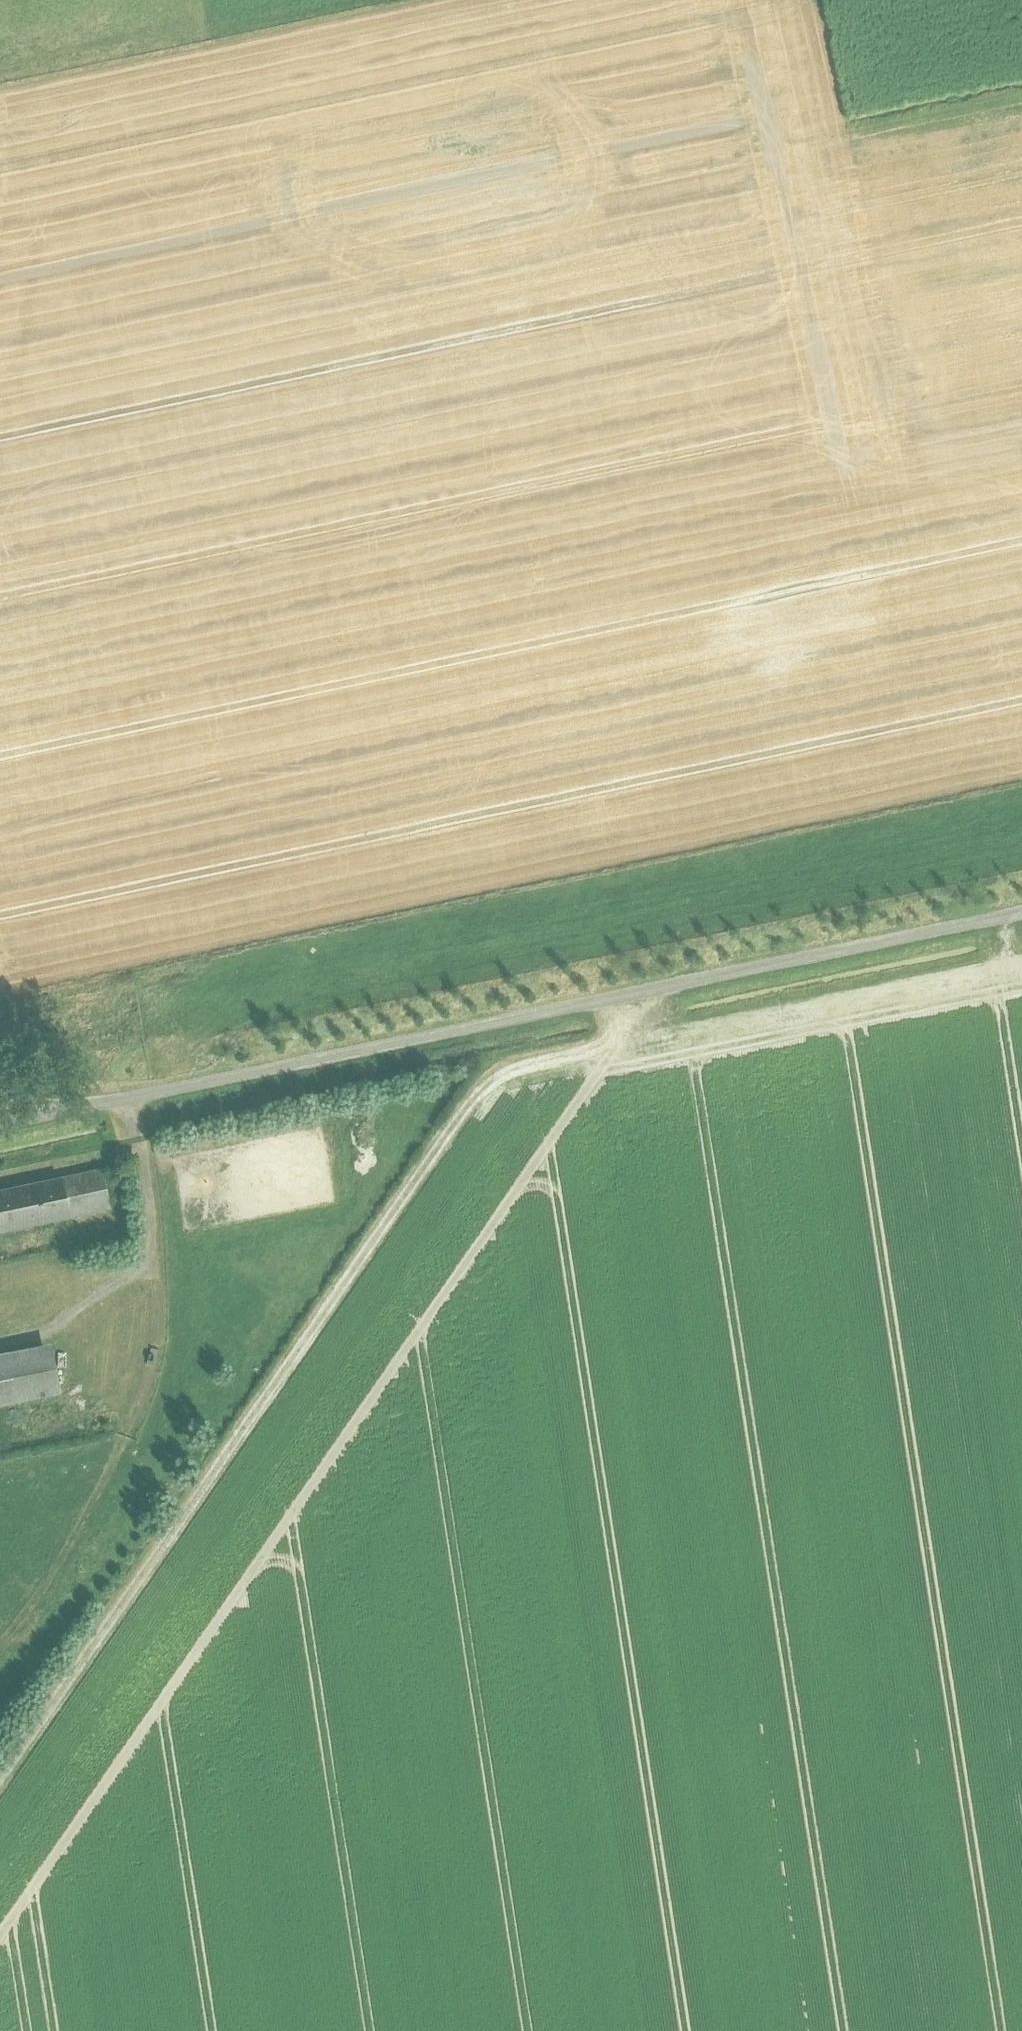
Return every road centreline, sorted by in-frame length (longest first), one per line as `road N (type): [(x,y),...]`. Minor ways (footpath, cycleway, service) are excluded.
road 1 (track): [(0,1124),(1021,914)]

